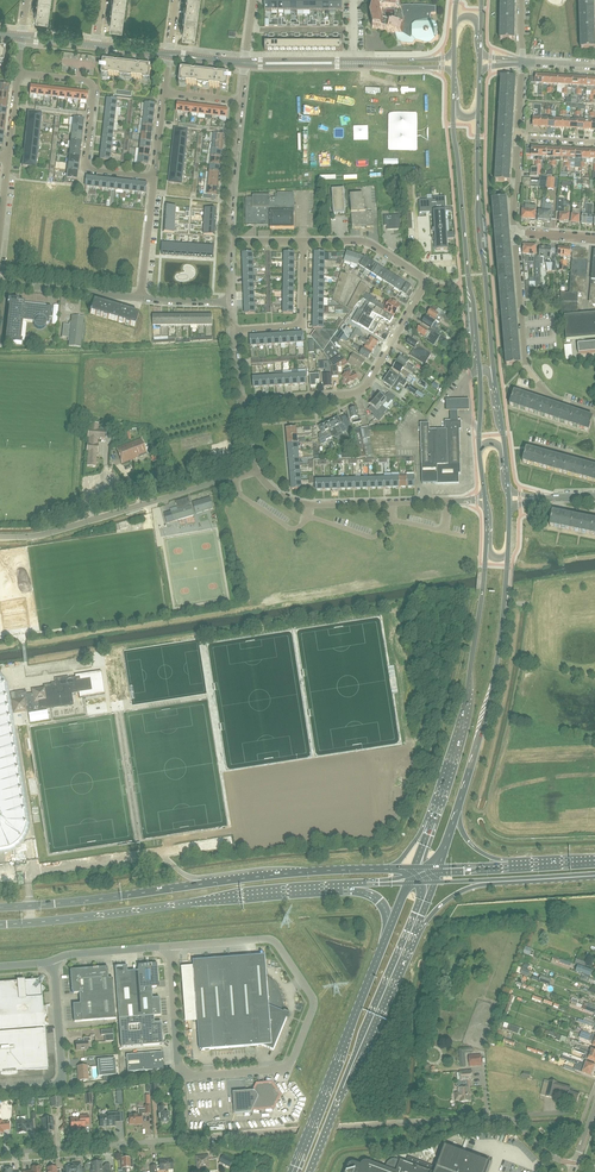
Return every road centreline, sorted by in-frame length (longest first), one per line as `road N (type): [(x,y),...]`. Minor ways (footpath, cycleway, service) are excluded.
road 1 (primary): [(389,869),(0,908)]
road 2 (residential): [(241,402),(359,391),(428,280),(364,240),(300,240)]
road 3 (residential): [(181,1076),(282,1069),(313,1005),(269,939),(169,947)]
road 4 (secondary): [(506,462),(477,216),(478,112)]
road 5 (primary): [(0,925),(348,887)]
road 6 (secondary): [(453,107),(477,324),(479,450)]
road 7 (secondary): [(486,543),(462,727),(432,821)]
road 8 (primary): [(310,1171),(416,920)]
road 9 (secondary): [(455,814),(489,702),(508,553)]
road 10 (primary): [(391,924),(293,1171)]
road 11 (unclassified): [(0,537),(45,535),(233,475)]
road 12 (residential): [(155,177),(87,168),(89,81),(18,73)]
road 13 (residential): [(594,412),(546,395),(526,367),(515,232)]
road 14 (residential): [(0,1153),(215,1137)]
road 15 (unclassified): [(0,1092),(60,1084),(53,962)]
road 16 (residential): [(231,325),(297,321),(300,240)]
road 17 (residential): [(141,298),(0,283)]
road 18 (residential): [(230,239),(239,102)]
road 19 (unclassified): [(181,1076),(169,947)]
road 20 (residential): [(141,298),(155,177)]

